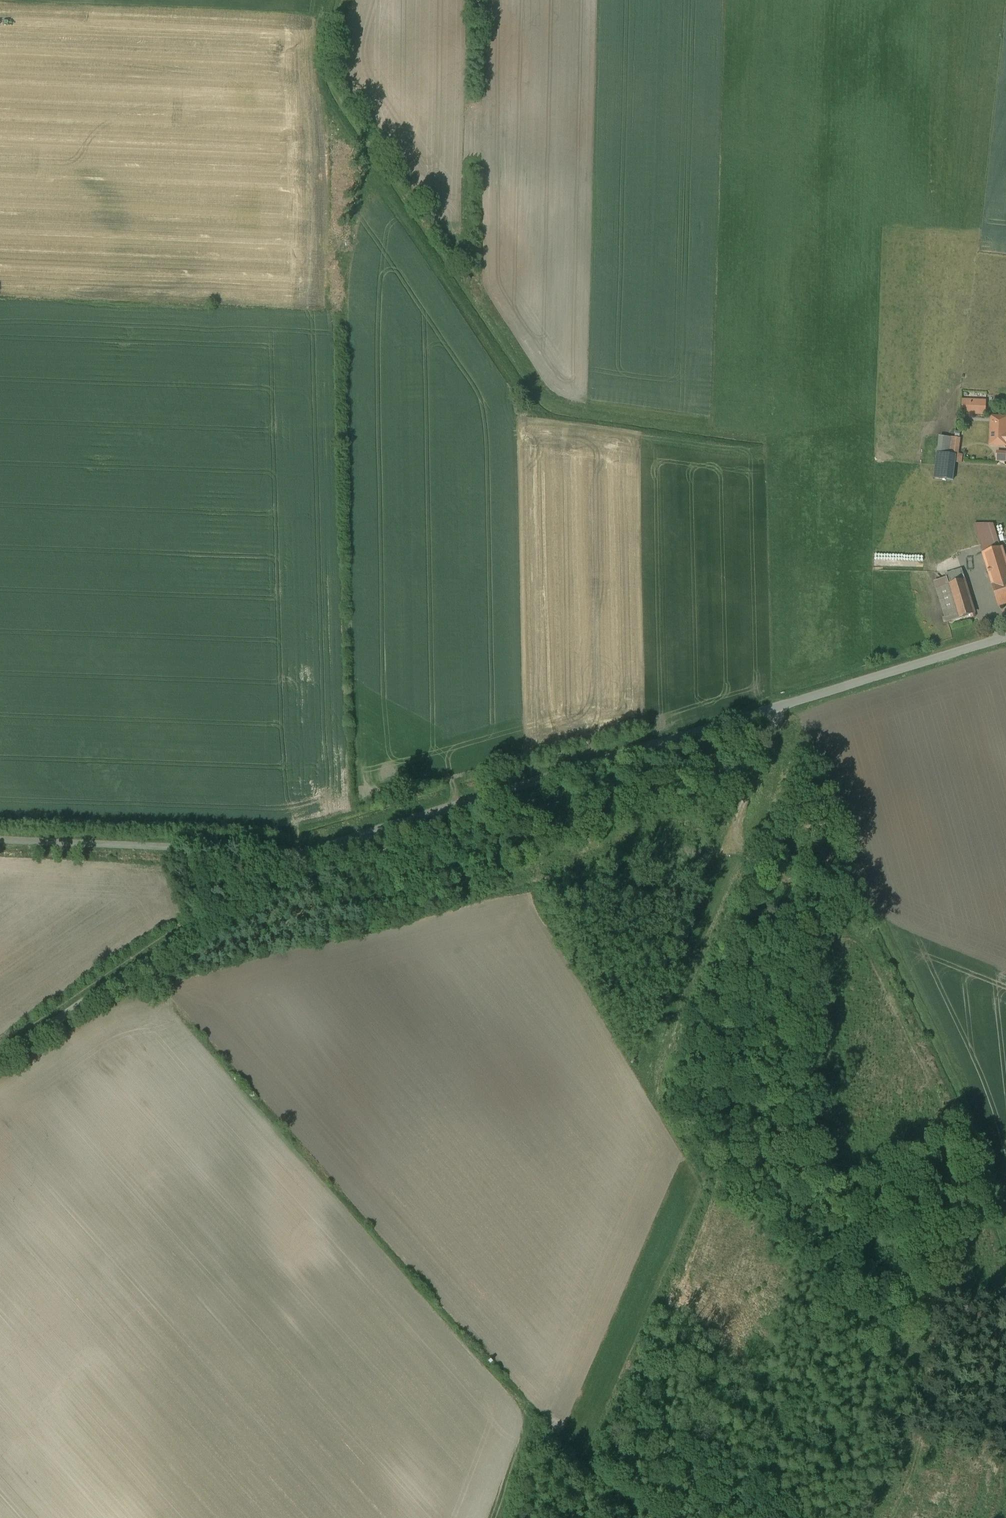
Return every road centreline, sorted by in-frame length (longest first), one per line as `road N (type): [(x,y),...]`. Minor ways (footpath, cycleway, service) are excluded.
road 1 (tertiary): [(292,861),(1005,637)]
road 2 (tertiary): [(0,1059),(292,861)]
road 3 (unclassified): [(292,861),(269,853),(0,842)]

